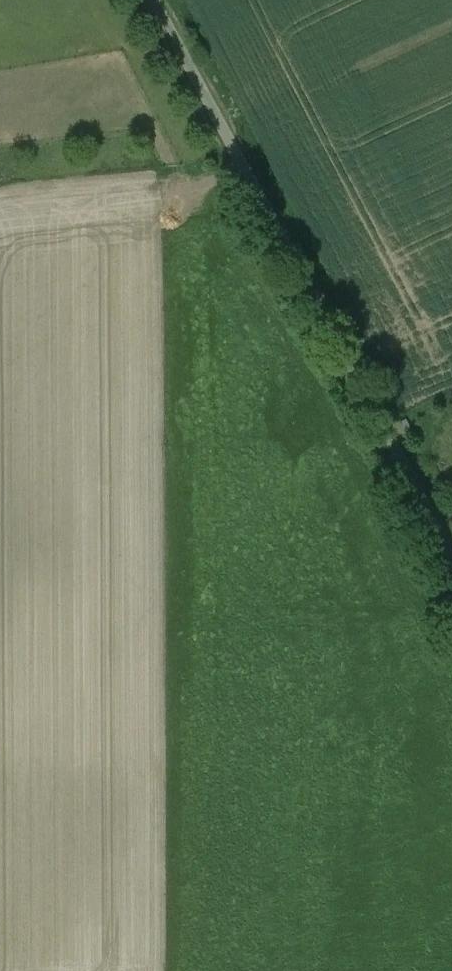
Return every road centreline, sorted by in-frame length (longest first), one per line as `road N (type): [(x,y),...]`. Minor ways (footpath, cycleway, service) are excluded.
road 1 (unclassified): [(155,0),(451,556)]

